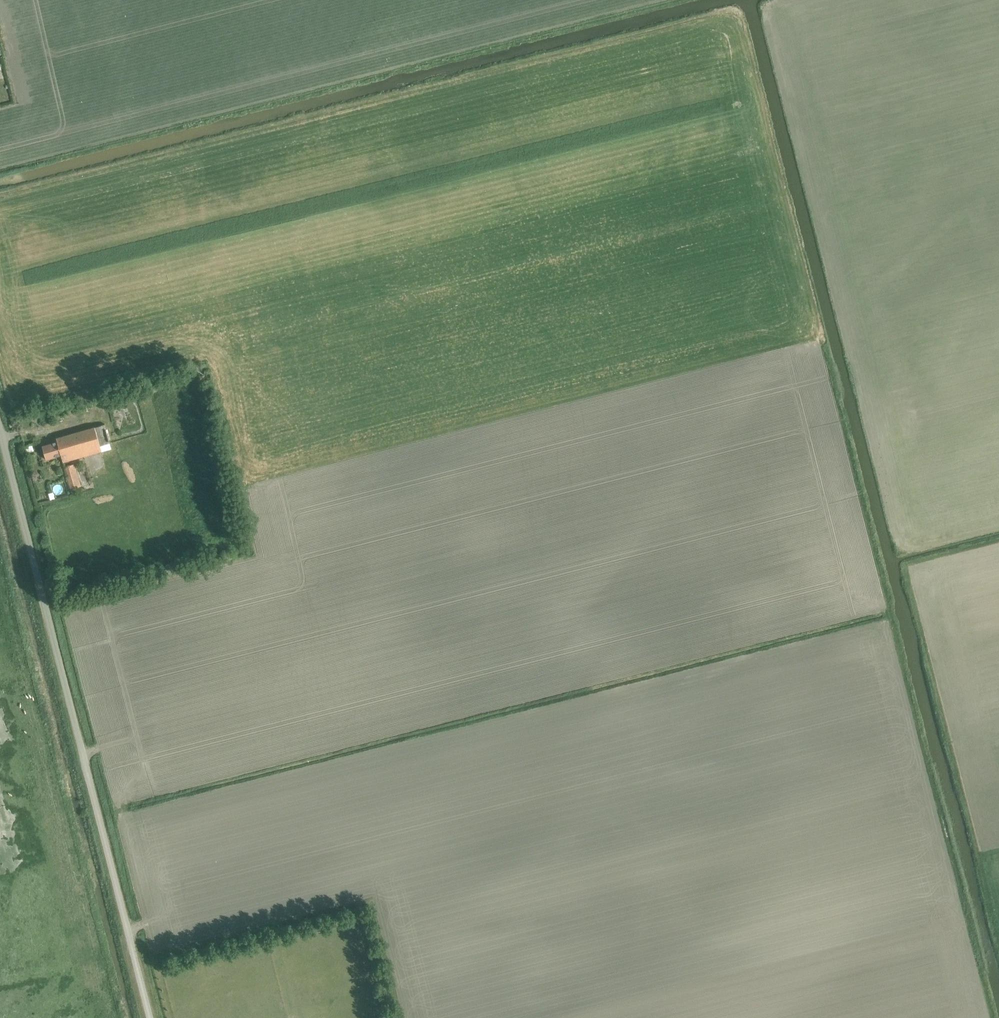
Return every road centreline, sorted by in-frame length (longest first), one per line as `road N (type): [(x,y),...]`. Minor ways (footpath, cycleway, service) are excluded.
road 1 (unclassified): [(152,1017),(0,430)]

